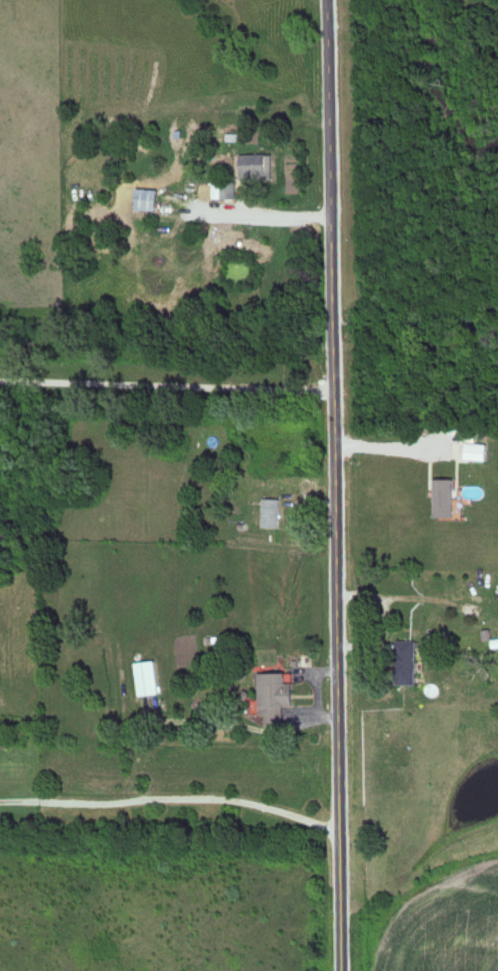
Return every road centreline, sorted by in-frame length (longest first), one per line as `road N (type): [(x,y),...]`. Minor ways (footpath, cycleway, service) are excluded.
road 1 (tertiary): [(342,970),(327,0)]

